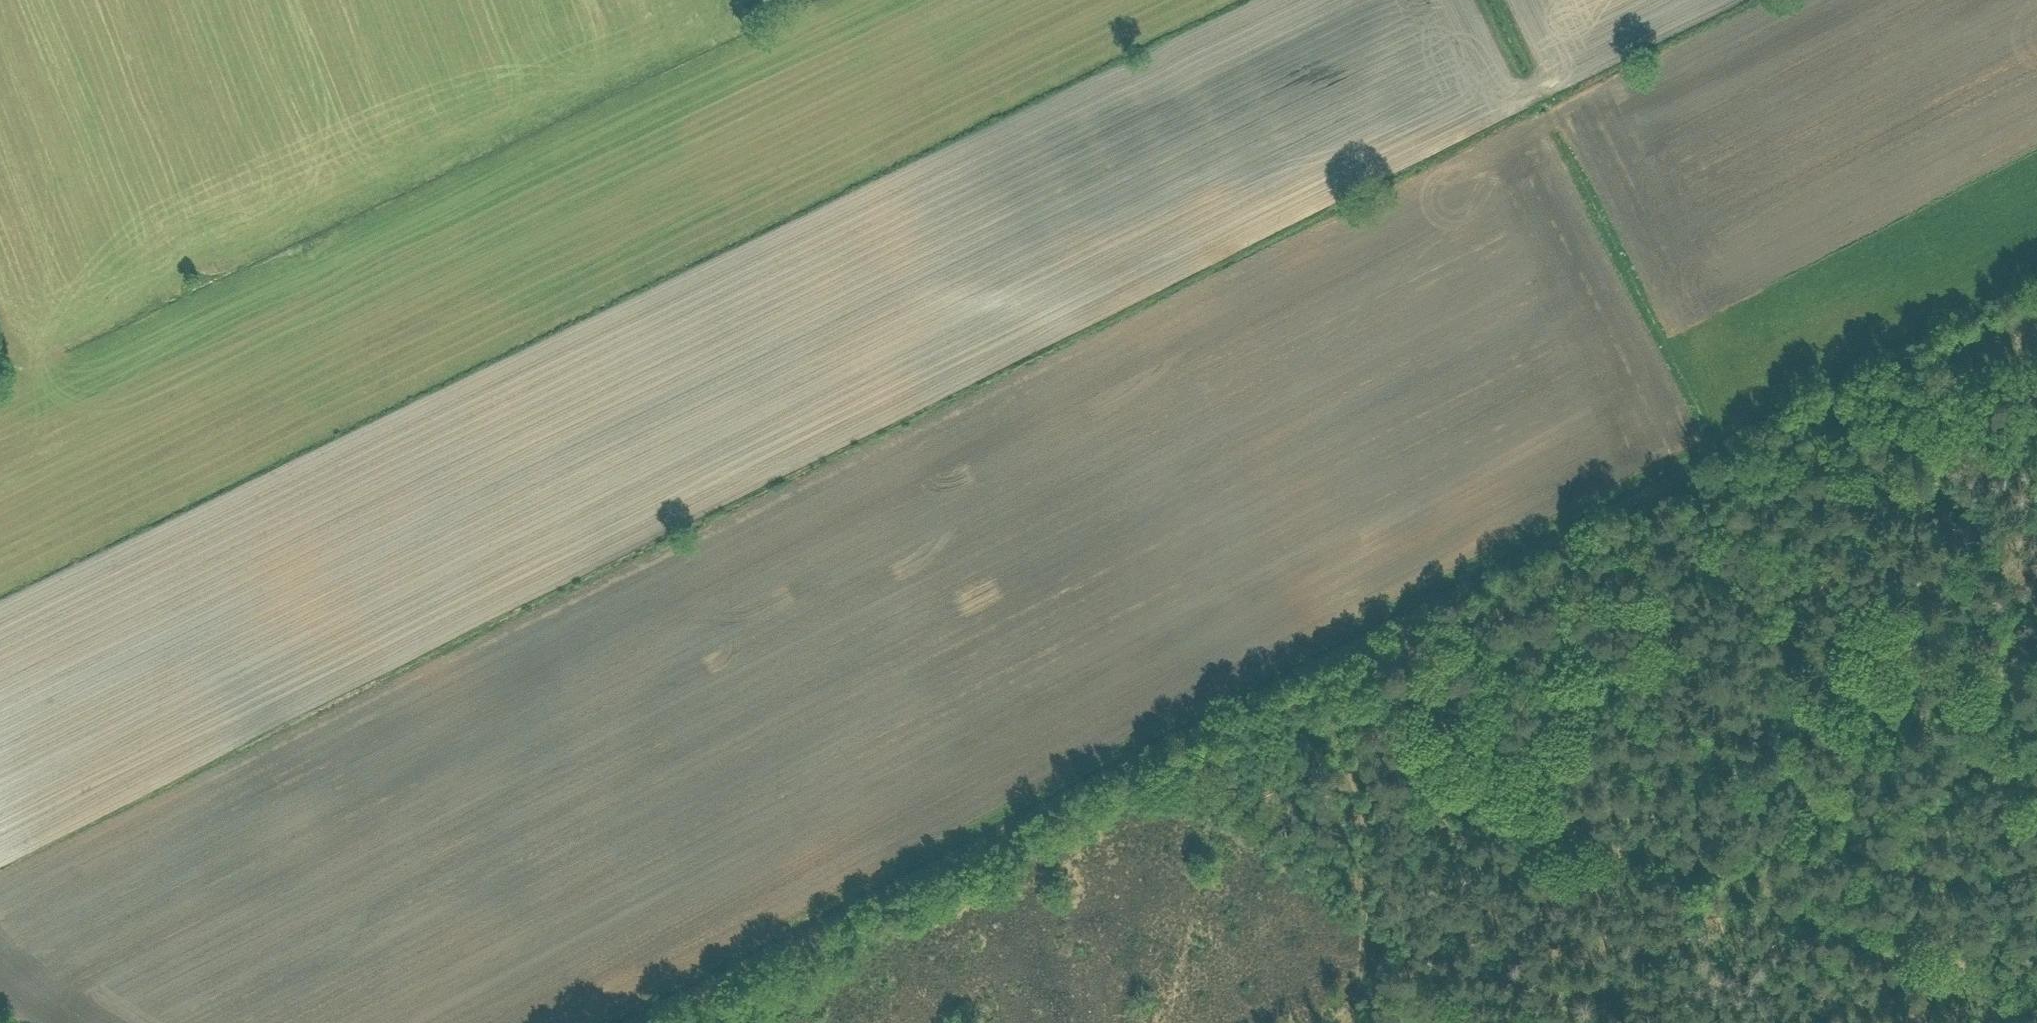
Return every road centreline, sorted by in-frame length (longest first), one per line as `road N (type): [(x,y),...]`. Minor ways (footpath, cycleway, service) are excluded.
road 1 (track): [(2036,983),(1353,733)]

